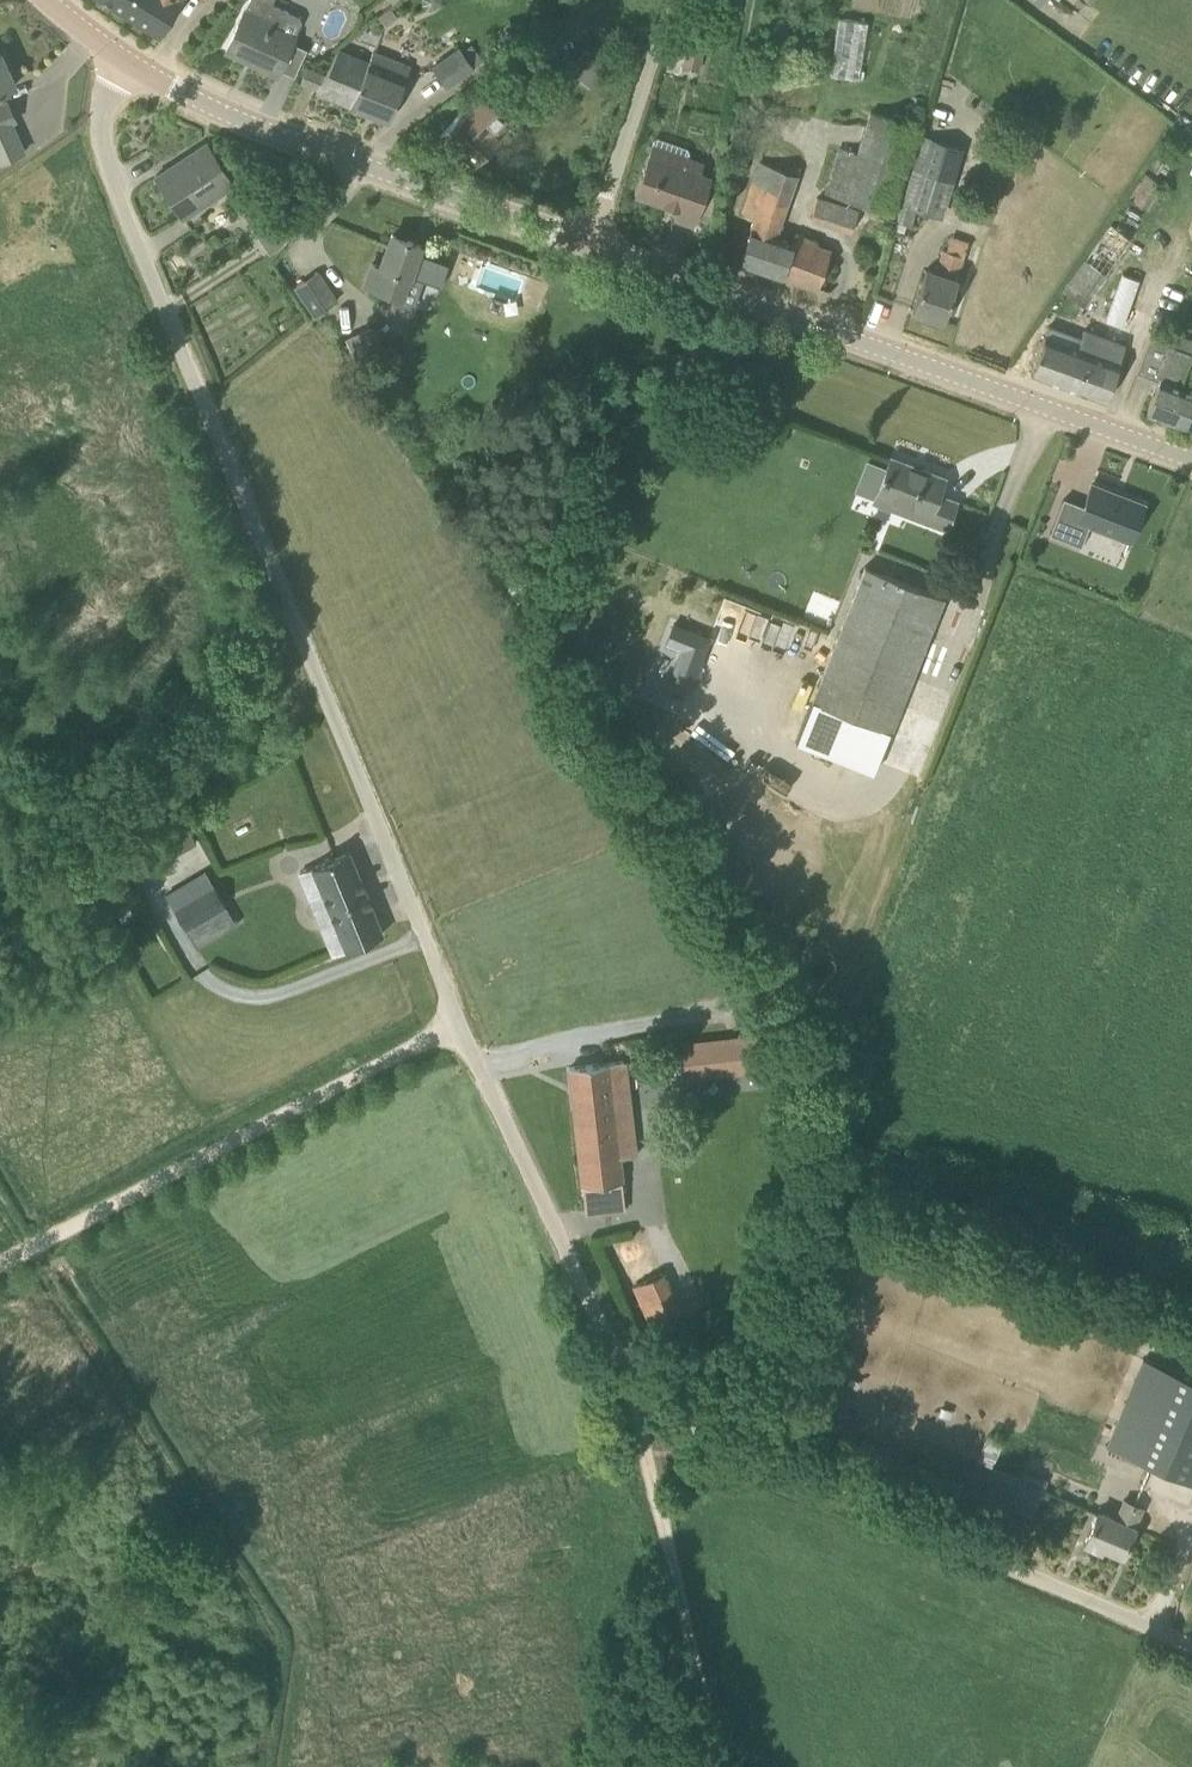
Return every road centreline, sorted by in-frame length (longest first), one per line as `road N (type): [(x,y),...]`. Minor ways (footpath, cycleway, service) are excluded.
road 1 (unclassified): [(1191,1643),(780,1466),(664,1405),(614,1355),(123,194),(102,138),(106,105),(126,61)]
road 2 (tertiary): [(1191,462),(587,245)]
road 3 (track): [(472,1031),(0,1283)]
road 4 (tertiary): [(587,245),(266,131),(126,61)]
road 5 (track): [(636,1383),(717,1766)]
road 6 (unclassified): [(587,245),(669,0)]

